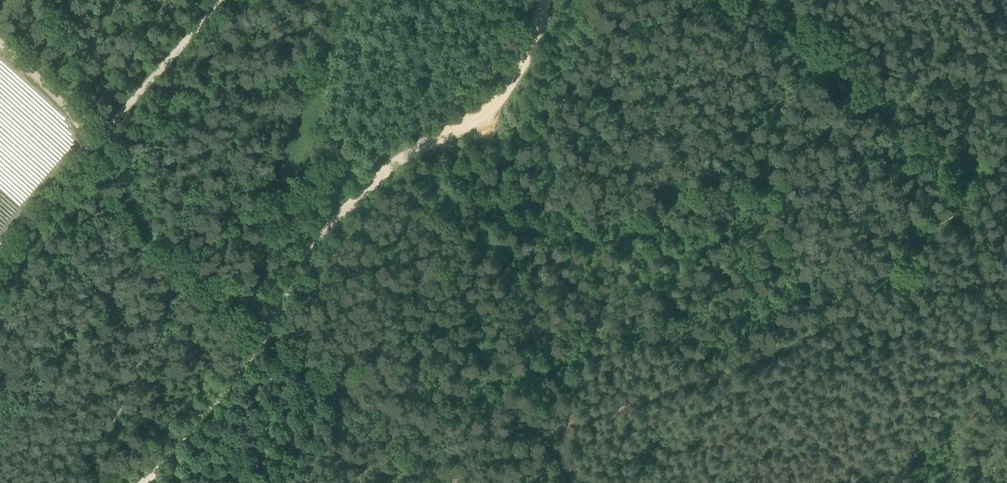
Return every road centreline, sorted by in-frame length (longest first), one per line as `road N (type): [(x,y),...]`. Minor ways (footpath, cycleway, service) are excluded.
road 1 (track): [(958,203),(835,321),(772,358),(658,402),(561,427),(507,384),(476,321),(475,274),(491,225),(492,98)]
road 2 (track): [(537,0),(492,98),(400,160),(338,218),(210,400),(131,482)]
road 3 (track): [(758,0),(954,184)]
road 4 (track): [(954,184),(1006,422)]
road 5 (track): [(221,0),(95,142)]
road 6 (track): [(95,142),(0,250)]
road 7 (track): [(95,142),(0,42)]

